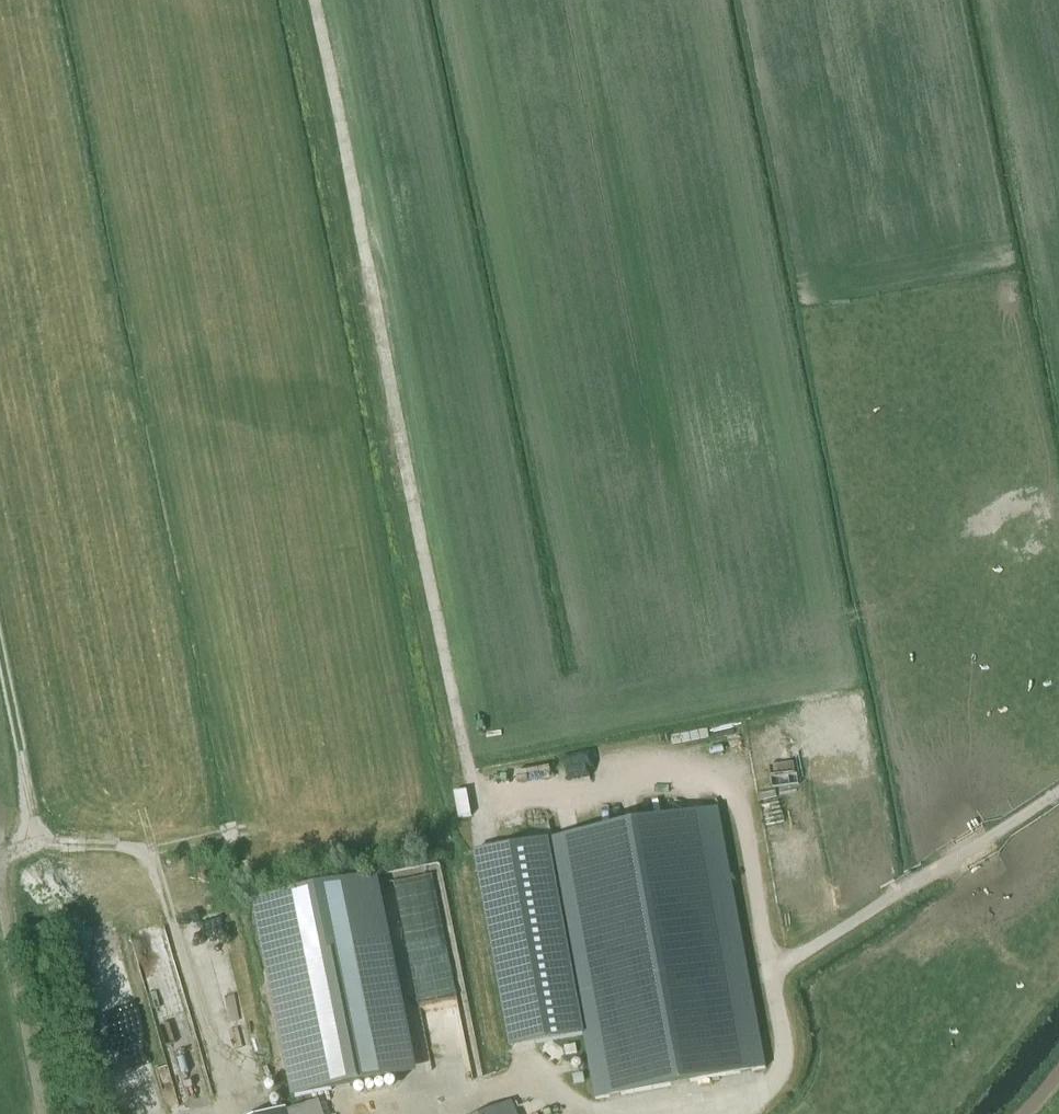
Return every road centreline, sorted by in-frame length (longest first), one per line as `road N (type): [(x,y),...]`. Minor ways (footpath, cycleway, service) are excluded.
road 1 (track): [(311,0),(473,794),(497,807)]
road 2 (track): [(148,853),(35,842),(0,669)]

